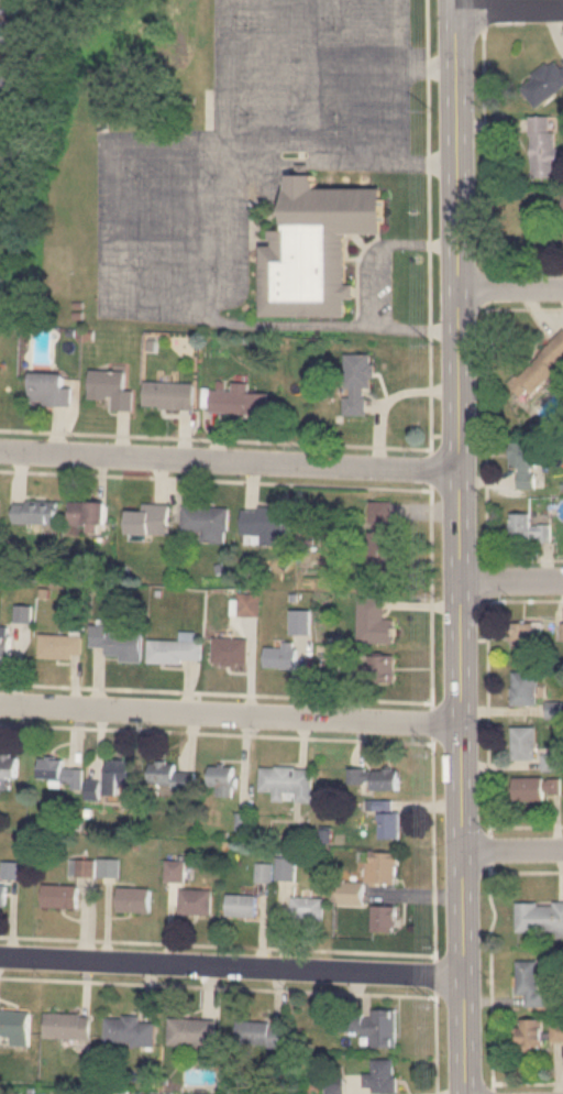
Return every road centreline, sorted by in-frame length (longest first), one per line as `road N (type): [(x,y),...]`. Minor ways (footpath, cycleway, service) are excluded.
road 1 (secondary): [(455,182),(464,1093)]
road 2 (residential): [(463,972),(0,955)]
road 3 (residential): [(461,723),(0,703)]
road 4 (residential): [(457,468),(0,450)]
road 5 (secondary): [(455,0),(455,182)]

